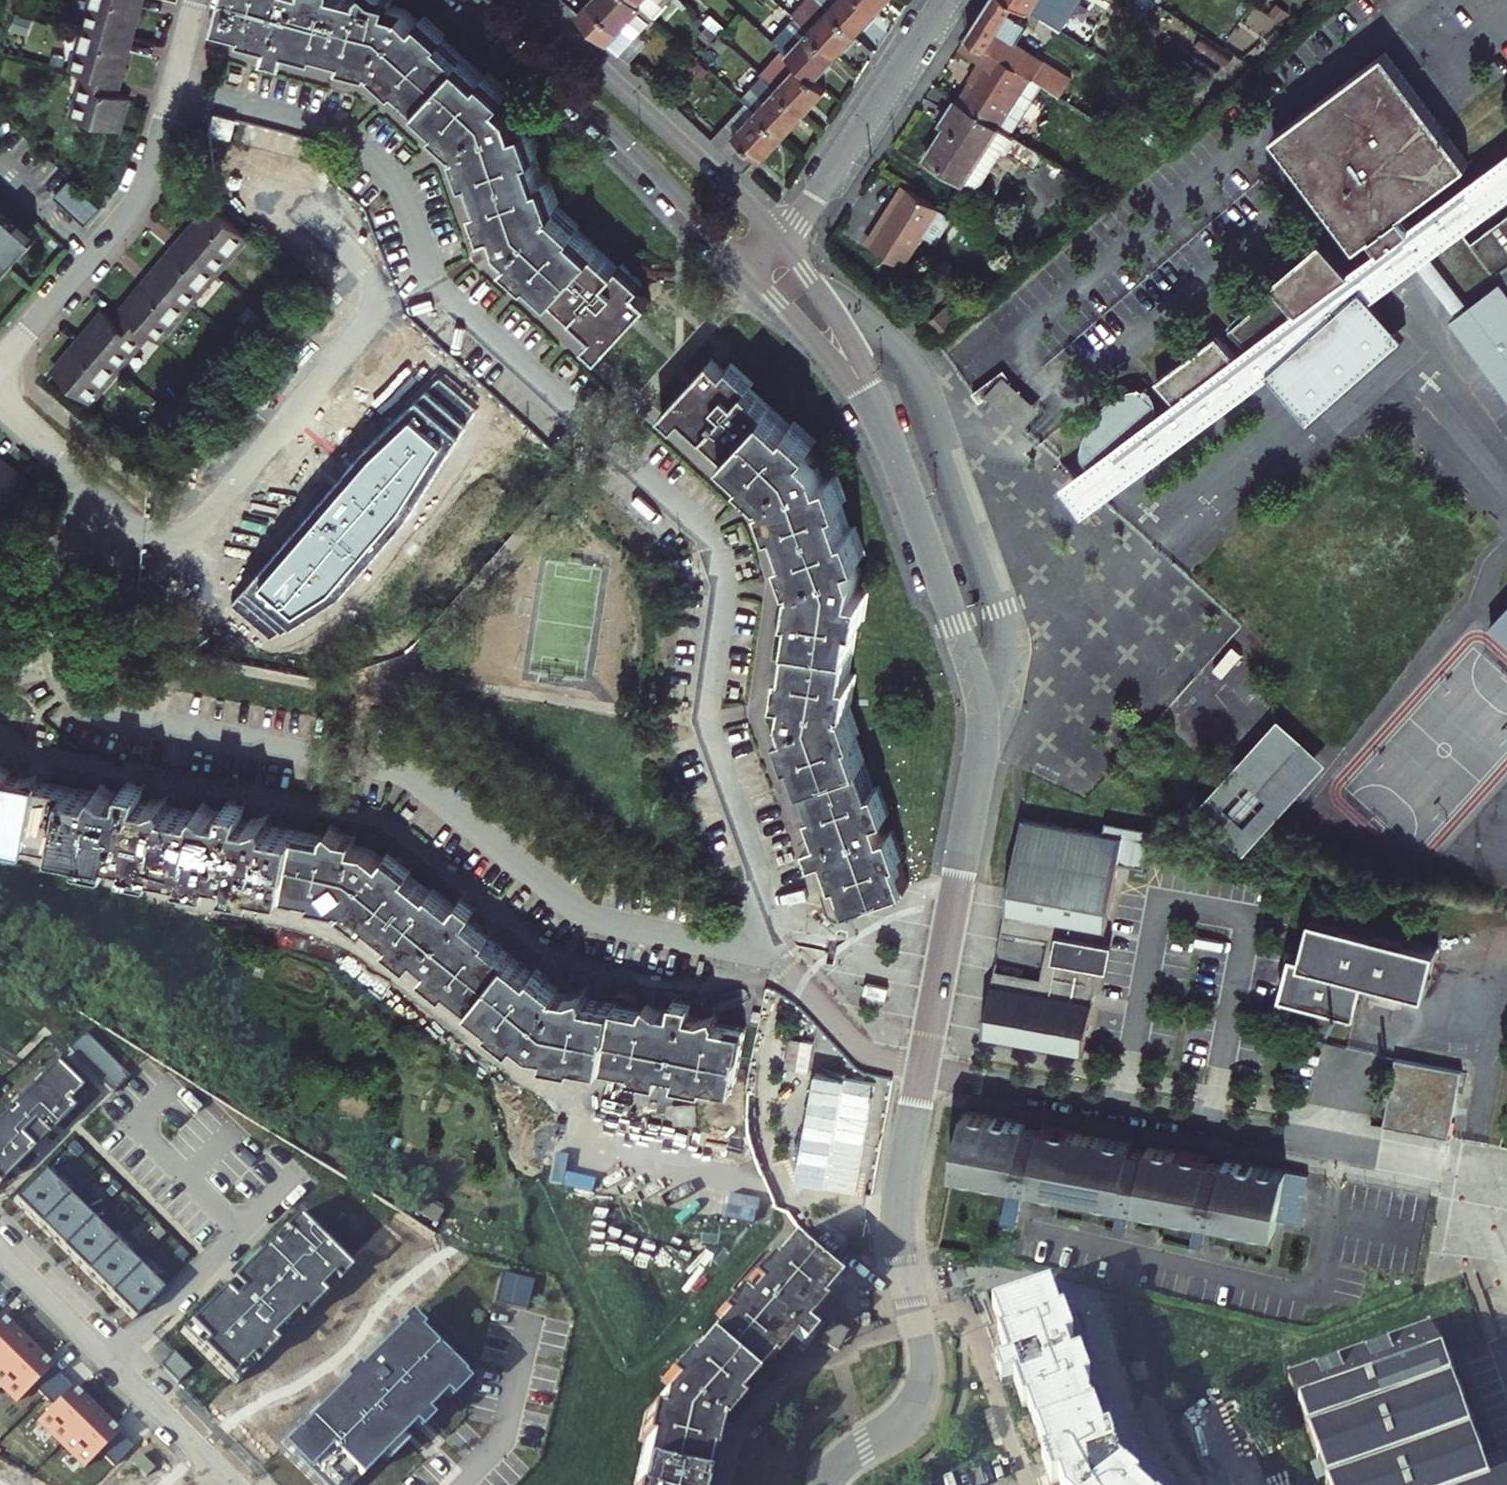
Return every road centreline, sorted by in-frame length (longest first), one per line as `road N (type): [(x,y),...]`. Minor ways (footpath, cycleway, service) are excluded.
road 1 (residential): [(173,88),(329,129),(366,151),(407,195),(445,295),(710,540),(724,591),(706,716),(757,868),(756,935)]
road 2 (residential): [(57,669),(82,702),(116,718),(401,773),(591,917),(712,944),(756,935)]
road 3 (residential): [(887,431),(981,714),(979,770),(922,1069)]
road 4 (residential): [(922,1069),(1458,1168)]
road 5 (residential): [(922,1069),(899,1218),(924,1383),(911,1410),(848,1456),(830,1484)]
road 6 (residential): [(474,0),(754,275)]
road 7 (residential): [(781,240),(527,0)]
road 8 (residential): [(0,367),(129,213),(173,88)]
road 9 (residential): [(0,1250),(76,1316),(235,1484)]
road 10 (residential): [(57,669),(50,627),(80,540),(78,486),(68,464),(0,404)]
road 11 (residential): [(781,240),(945,0)]
road 12 (residential): [(887,431),(855,350),(781,240)]
road 13 (residential): [(756,935),(863,1050),(922,1069)]
road 14 (residential): [(754,275),(851,377),(887,431)]

